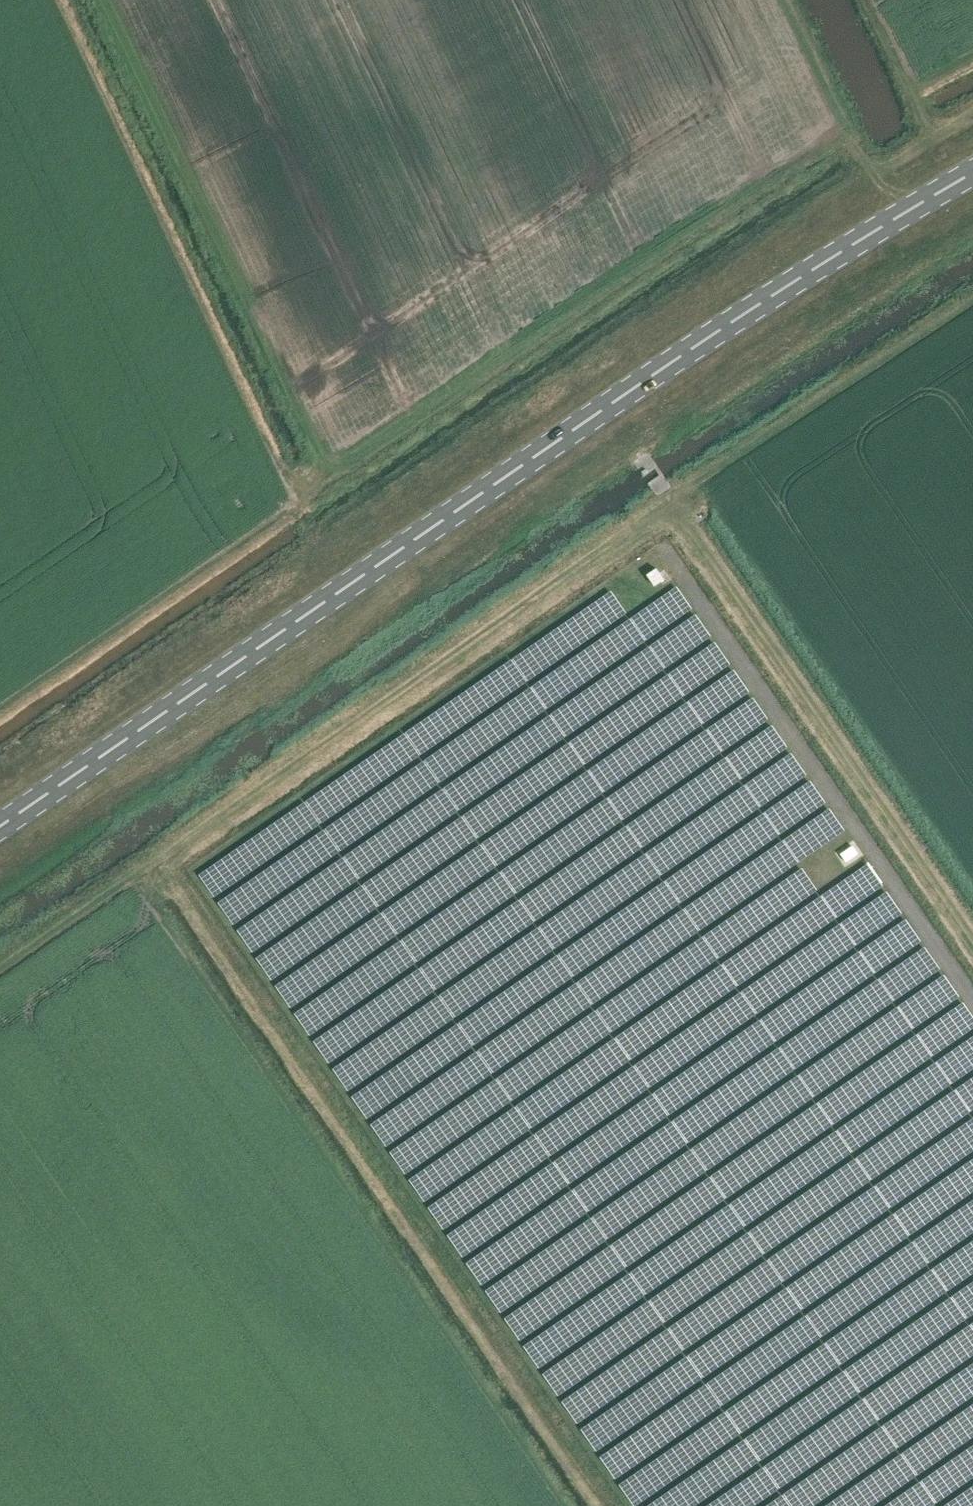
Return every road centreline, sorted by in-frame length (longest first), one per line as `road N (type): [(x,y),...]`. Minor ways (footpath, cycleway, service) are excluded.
road 1 (primary): [(0,828),(680,358),(972,175)]

